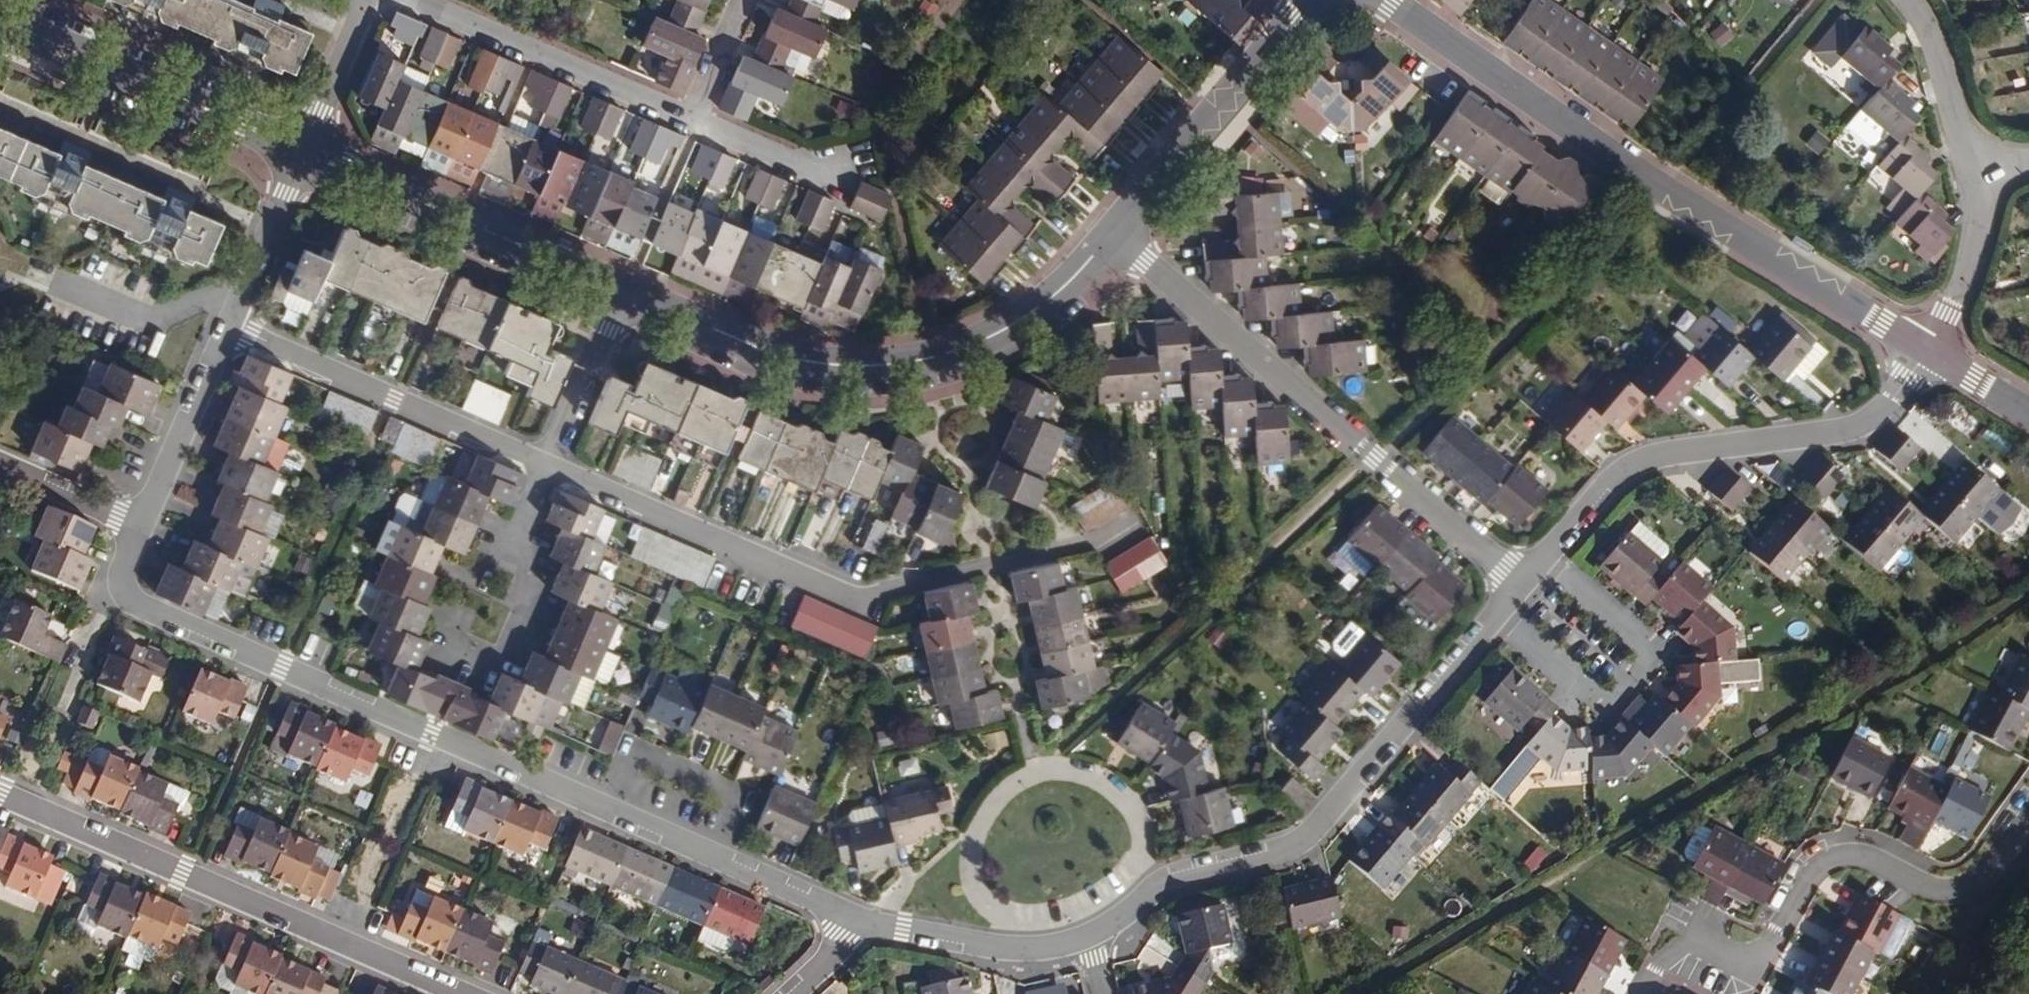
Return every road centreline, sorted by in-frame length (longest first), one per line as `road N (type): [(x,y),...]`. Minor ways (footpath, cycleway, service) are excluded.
road 1 (residential): [(867,922),(129,600),(119,581),(140,526)]
road 2 (tertiary): [(1925,348),(1659,187),(1389,0)]
road 3 (residential): [(545,469),(847,598),(1090,548),(1140,519)]
road 4 (tertiary): [(621,282),(758,343),(881,361),(990,334),(1078,274),(1116,230)]
road 5 (residential): [(1495,614),(1297,844),(1172,879),(1085,935)]
road 6 (residential): [(1116,230),(1522,581)]
road 7 (residential): [(2028,808),(1976,883),(1951,893),(1924,889),(1881,862),(1828,859),(1810,872),(1758,968),(1693,936),(1654,970),(1641,993)]
road 8 (residential): [(467,993),(0,793)]
road 9 (residential): [(1925,348),(1866,425),(1633,464),(1545,555)]
road 10 (residential): [(1495,614),(1606,711),(1656,649),(1545,555)]
road 11 (residential): [(231,324),(545,469)]
road 12 (tertiary): [(305,147),(621,282)]
road 13 (tertiary): [(0,14),(305,147)]
road 14 (tertiary): [(1116,230),(1312,0)]
road 15 (residential): [(423,0),(691,115)]
road 16 (residential): [(447,648),(493,668),(515,646),(529,613),(513,542),(545,469)]
road 17 (residential): [(140,526),(231,324)]
road 18 (residential): [(1085,935),(1030,947),(867,922)]
road 19 (residential): [(545,469),(621,282)]
road 20 (residential): [(231,324),(305,147)]
road 21 (residential): [(691,115),(806,165),(869,151)]
road 22 (residential): [(1969,176),(1923,20),(1907,0)]
road 23 (residential): [(1925,348),(1963,278),(1974,236),(1969,176)]
road 24 (residential): [(368,0),(305,147)]
road 25 (residential): [(0,466),(140,526)]
road 26 (residential): [(691,115),(740,0)]
road 27 (tertiary): [(2028,412),(1925,348)]

